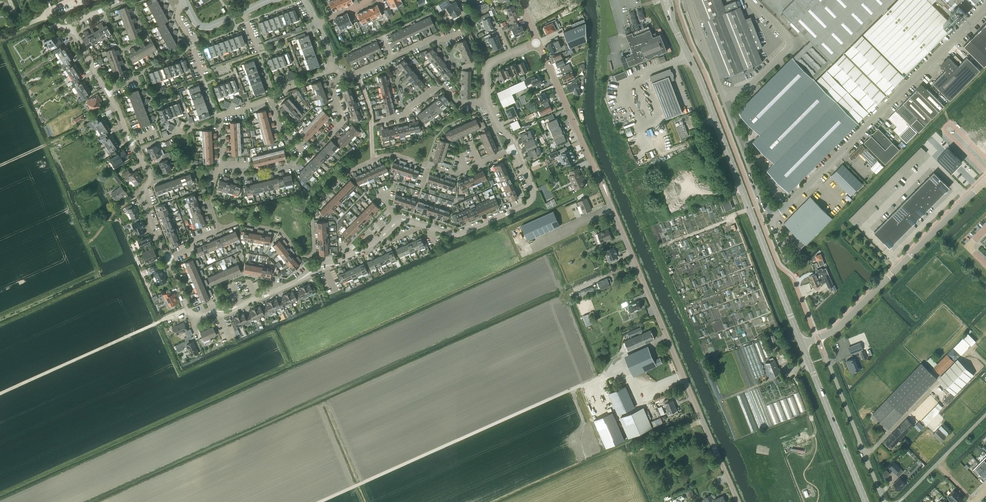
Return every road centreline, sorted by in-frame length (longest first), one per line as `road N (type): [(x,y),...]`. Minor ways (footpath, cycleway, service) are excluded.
road 1 (secondary): [(802,344),(672,21)]
road 2 (unclassified): [(738,501),(600,183)]
road 3 (track): [(615,369),(319,501)]
road 4 (unclassified): [(771,218),(985,7)]
road 5 (tertiary): [(817,338),(838,328),(985,181)]
road 6 (track): [(0,395),(189,310)]
road 7 (residential): [(197,317),(378,241)]
road 8 (residential): [(145,188),(151,176),(71,28)]
road 9 (residential): [(884,501),(817,338)]
road 10 (residential): [(422,225),(458,234),(528,203),(533,191),(514,149)]
road 11 (secondary): [(865,501),(802,344)]
road 12 (residential): [(600,183),(538,42)]
road 13 (unclassified): [(724,99),(787,51),(786,36),(751,0)]
road 14 (track): [(0,165),(77,130),(114,103)]
road 15 (unclassified): [(771,218),(724,99)]
road 16 (residential): [(342,73),(352,76),(459,33)]

